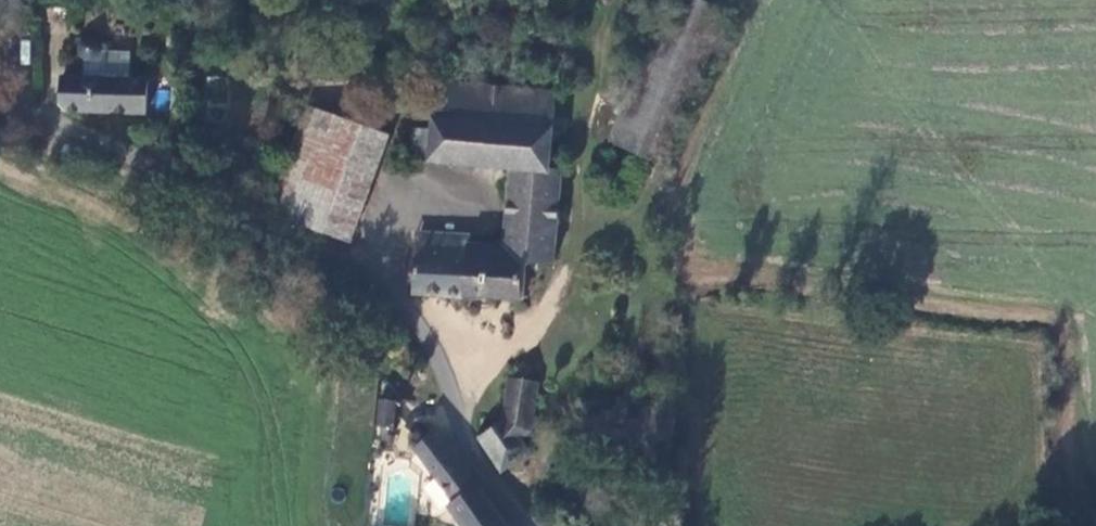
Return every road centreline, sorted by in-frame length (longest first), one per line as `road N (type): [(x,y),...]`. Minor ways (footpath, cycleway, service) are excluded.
road 1 (unclassified): [(0,111),(90,145),(391,292),(428,332),(453,392),(459,435),(530,525)]

